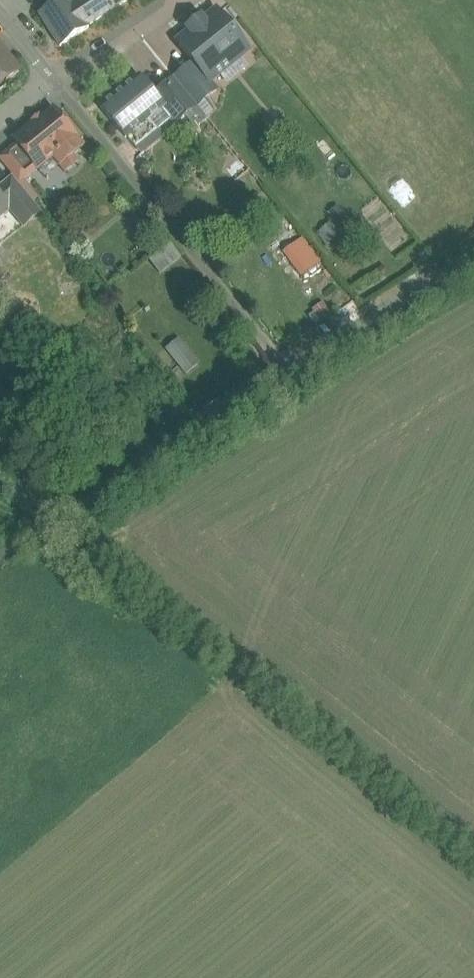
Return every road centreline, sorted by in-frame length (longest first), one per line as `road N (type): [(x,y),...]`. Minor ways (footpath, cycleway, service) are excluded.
road 1 (track): [(473,257),(0,557)]
road 2 (unclassified): [(54,82),(298,370)]
road 3 (unclassified): [(183,0),(54,82)]

